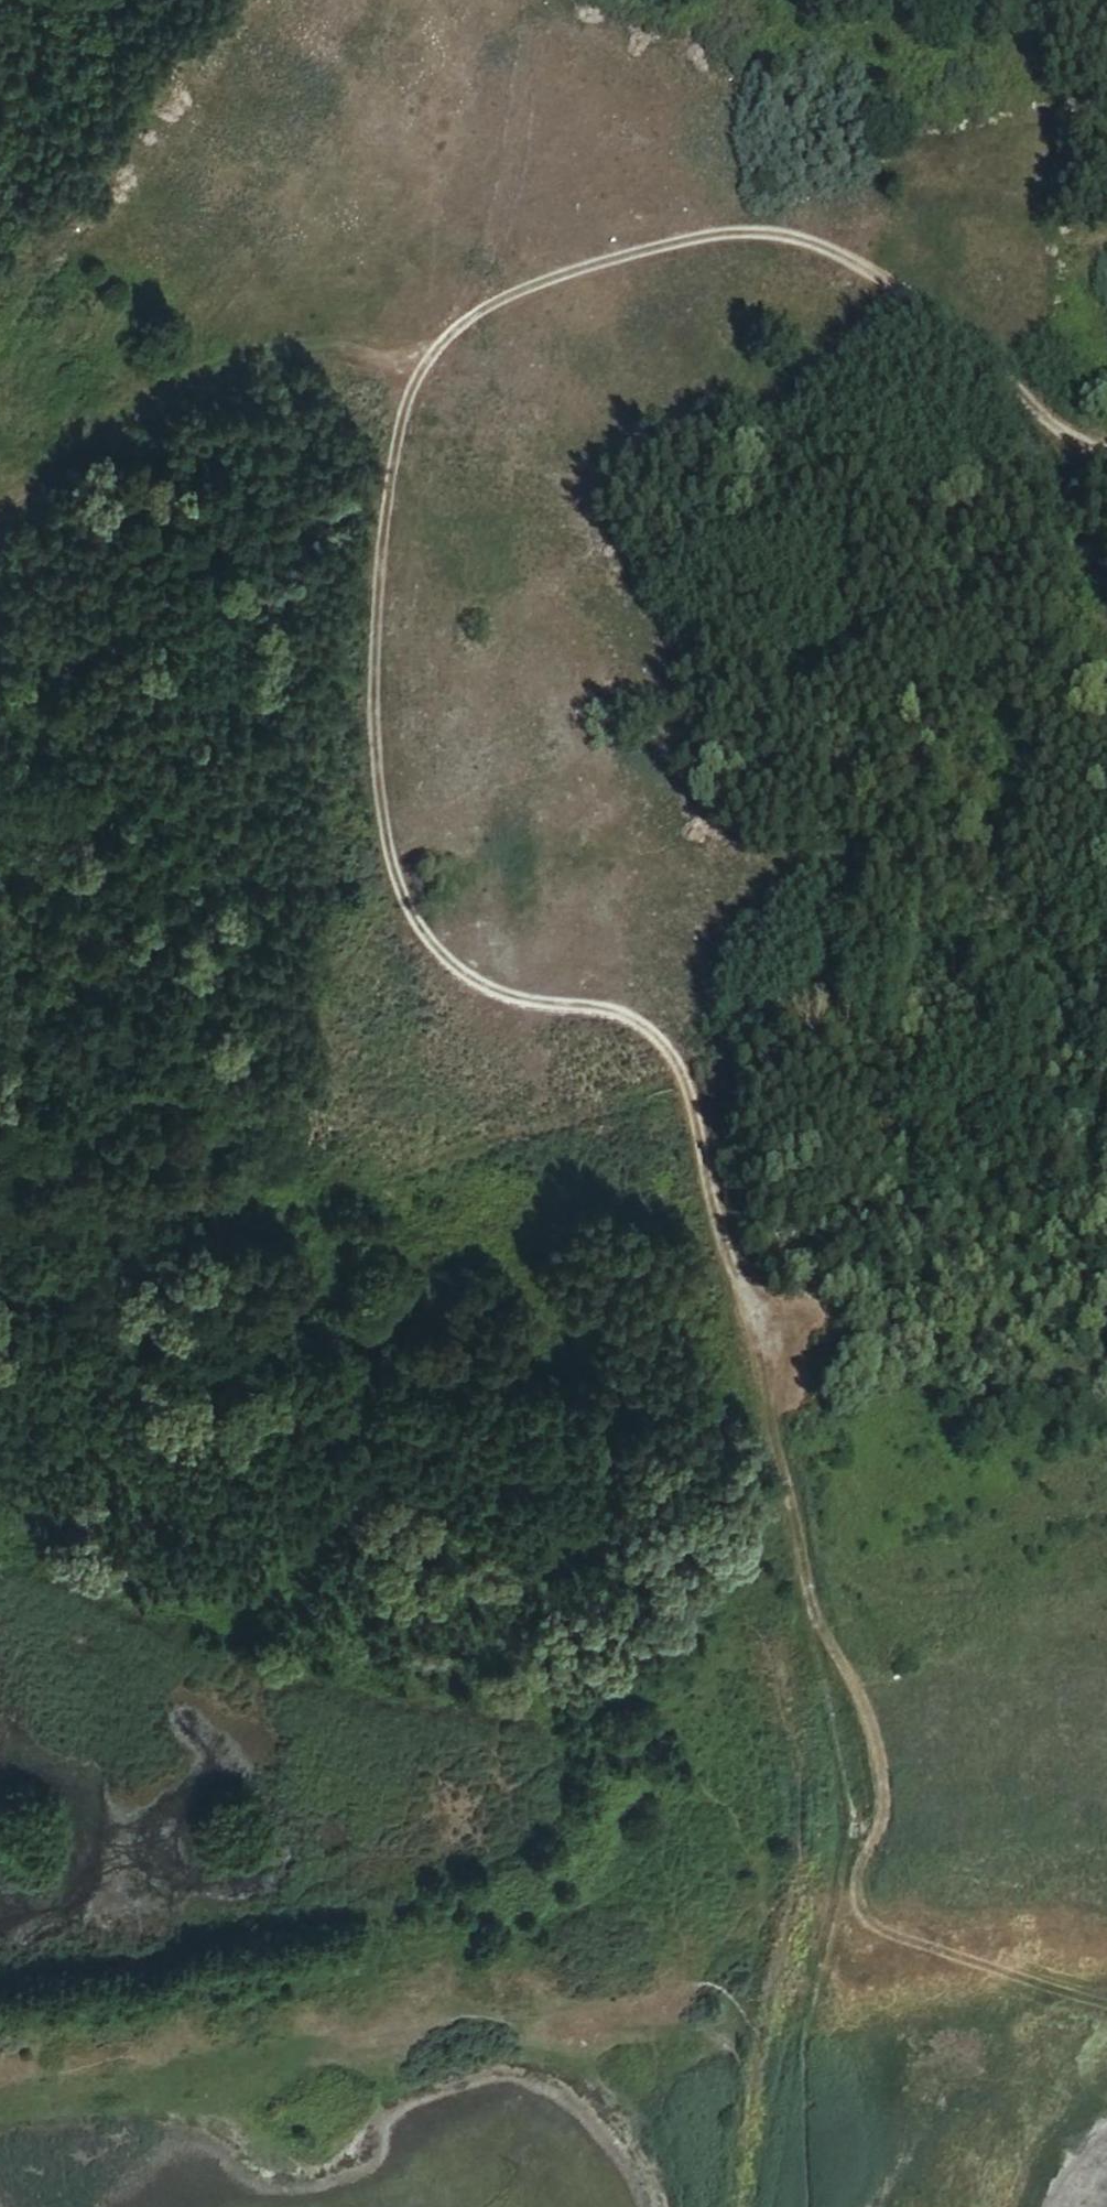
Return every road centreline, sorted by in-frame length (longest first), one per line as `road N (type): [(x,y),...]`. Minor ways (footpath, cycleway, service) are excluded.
road 1 (track): [(1106,1512),(943,1549),(806,1555),(684,1072),(667,1045),(629,1018),(526,1011),(461,977),(423,930),(392,871),(367,750),(371,617),(401,420),(447,341),(521,295),(693,243),(743,236),(797,241),(976,342),(1048,423),(1106,453)]
road 2 (track): [(460,328),(251,358),(122,427),(32,505),(0,519)]

